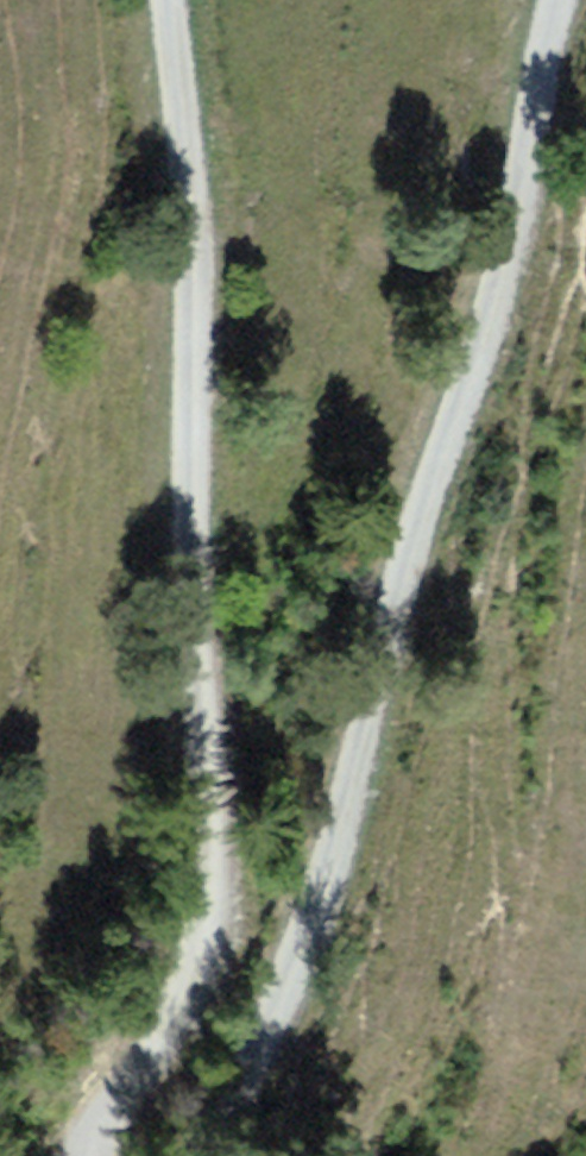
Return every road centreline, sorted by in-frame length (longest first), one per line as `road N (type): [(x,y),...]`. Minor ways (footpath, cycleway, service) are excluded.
road 1 (track): [(576,0),(406,563),(334,851),(256,1051)]
road 2 (track): [(161,1029),(202,936),(210,858),(192,542),(190,201),(169,0)]
road 3 (unclassified): [(92,1155),(103,1124),(161,1029)]

